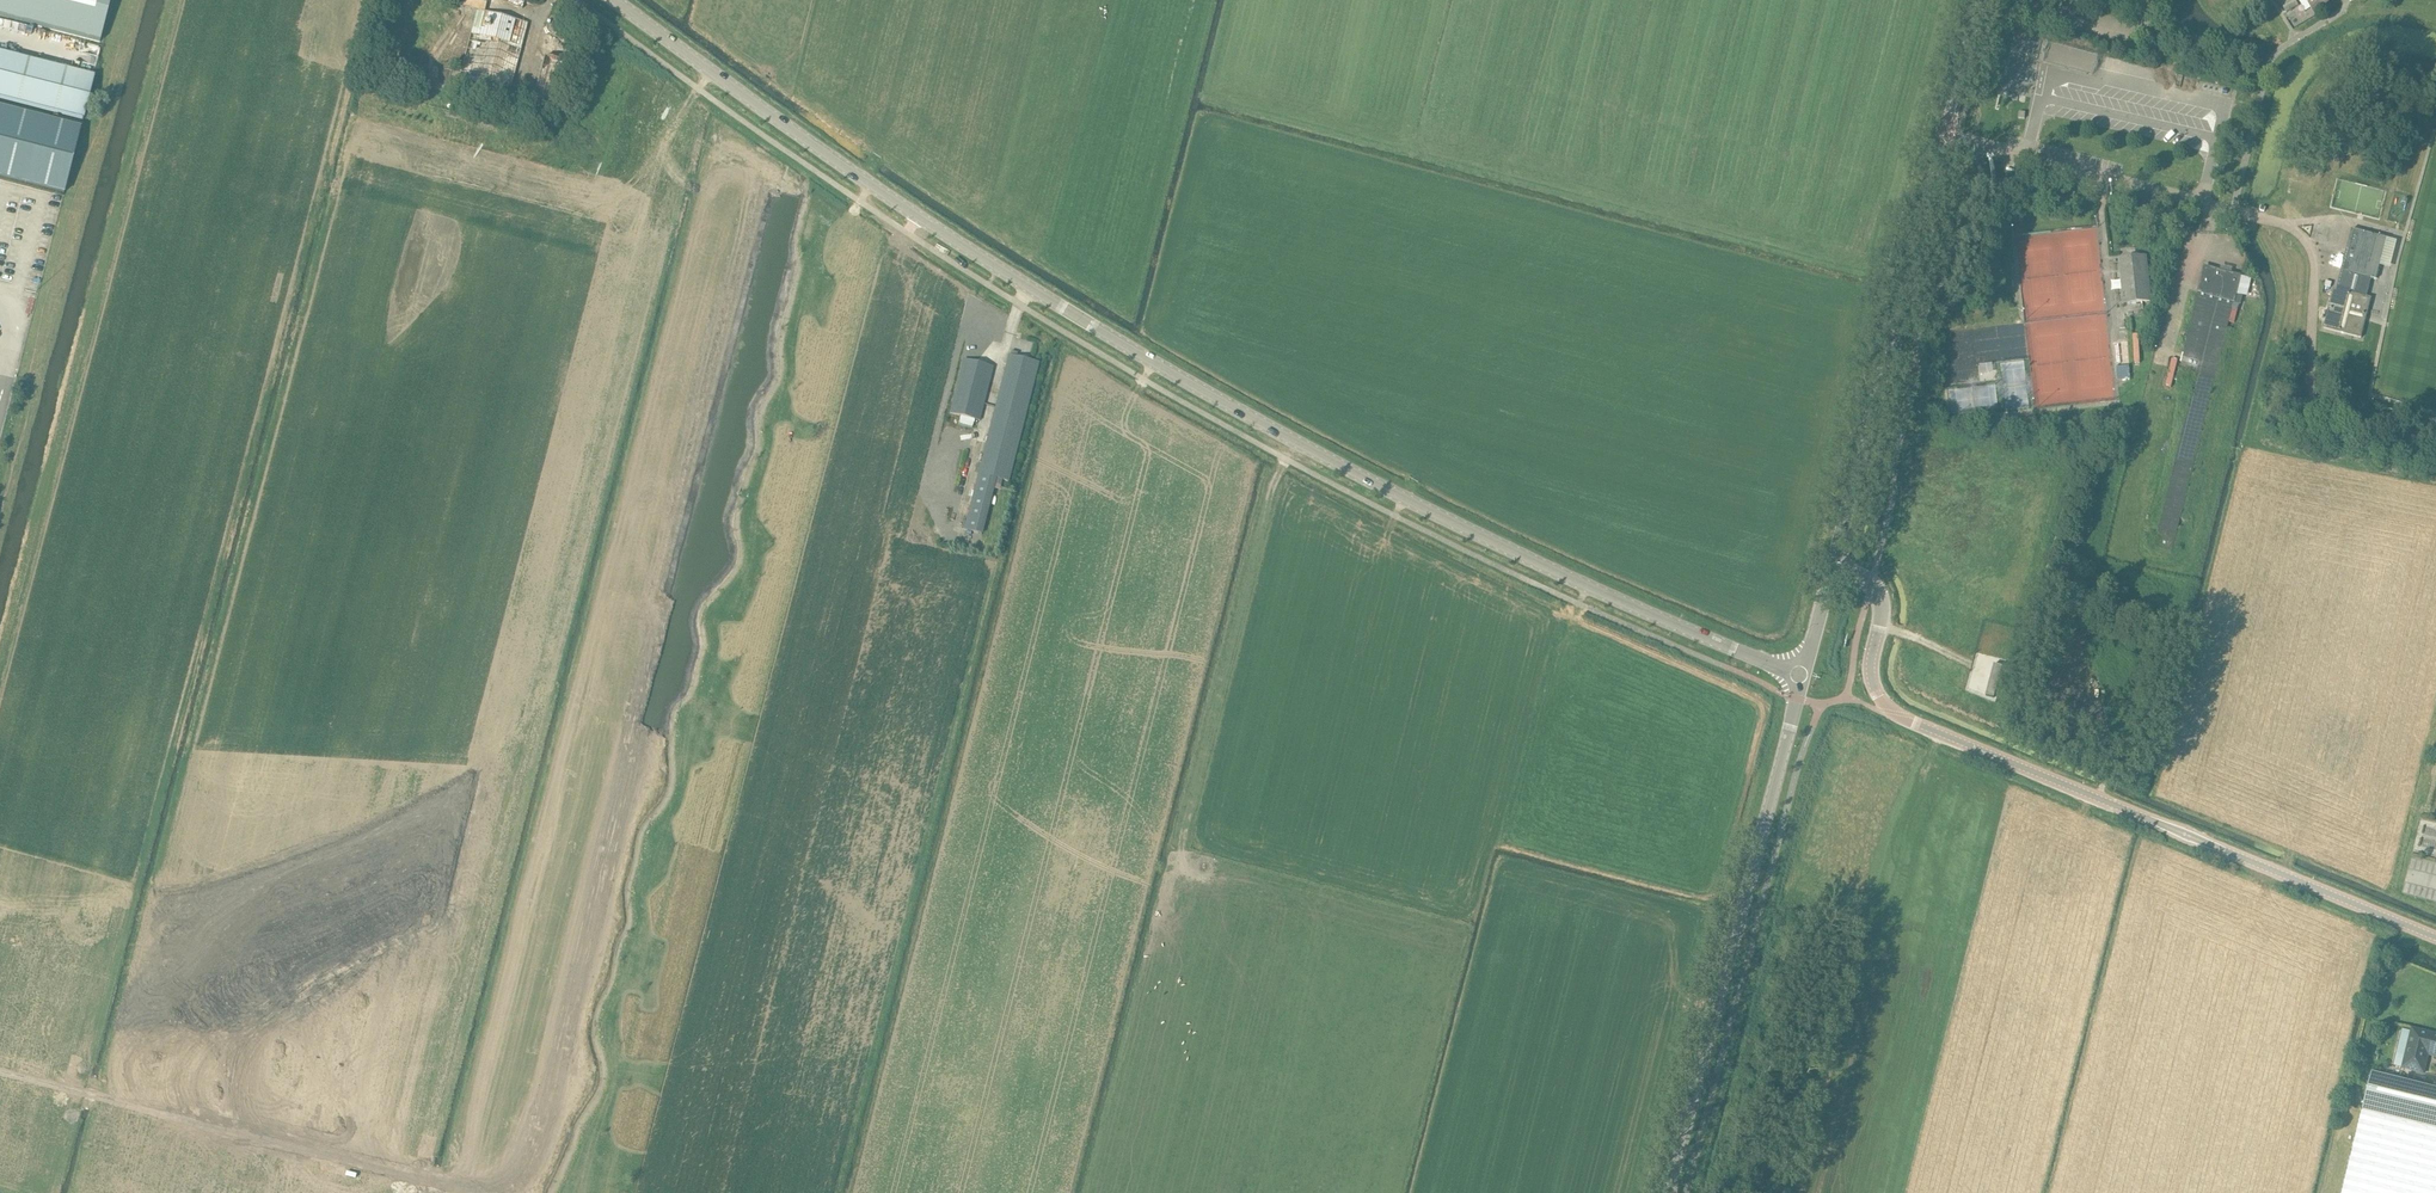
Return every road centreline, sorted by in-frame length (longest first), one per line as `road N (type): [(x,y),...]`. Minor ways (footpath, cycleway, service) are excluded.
road 1 (tertiary): [(1803,676),(1517,552),(1040,293),(615,0)]
road 2 (tertiary): [(2435,937),(1896,713),(1872,677),(1880,592),(1833,573)]
road 3 (tertiary): [(1674,1192),(1803,676)]
road 4 (tertiary): [(1833,573),(1946,135)]
road 5 (tertiary): [(1946,135),(1981,0)]

